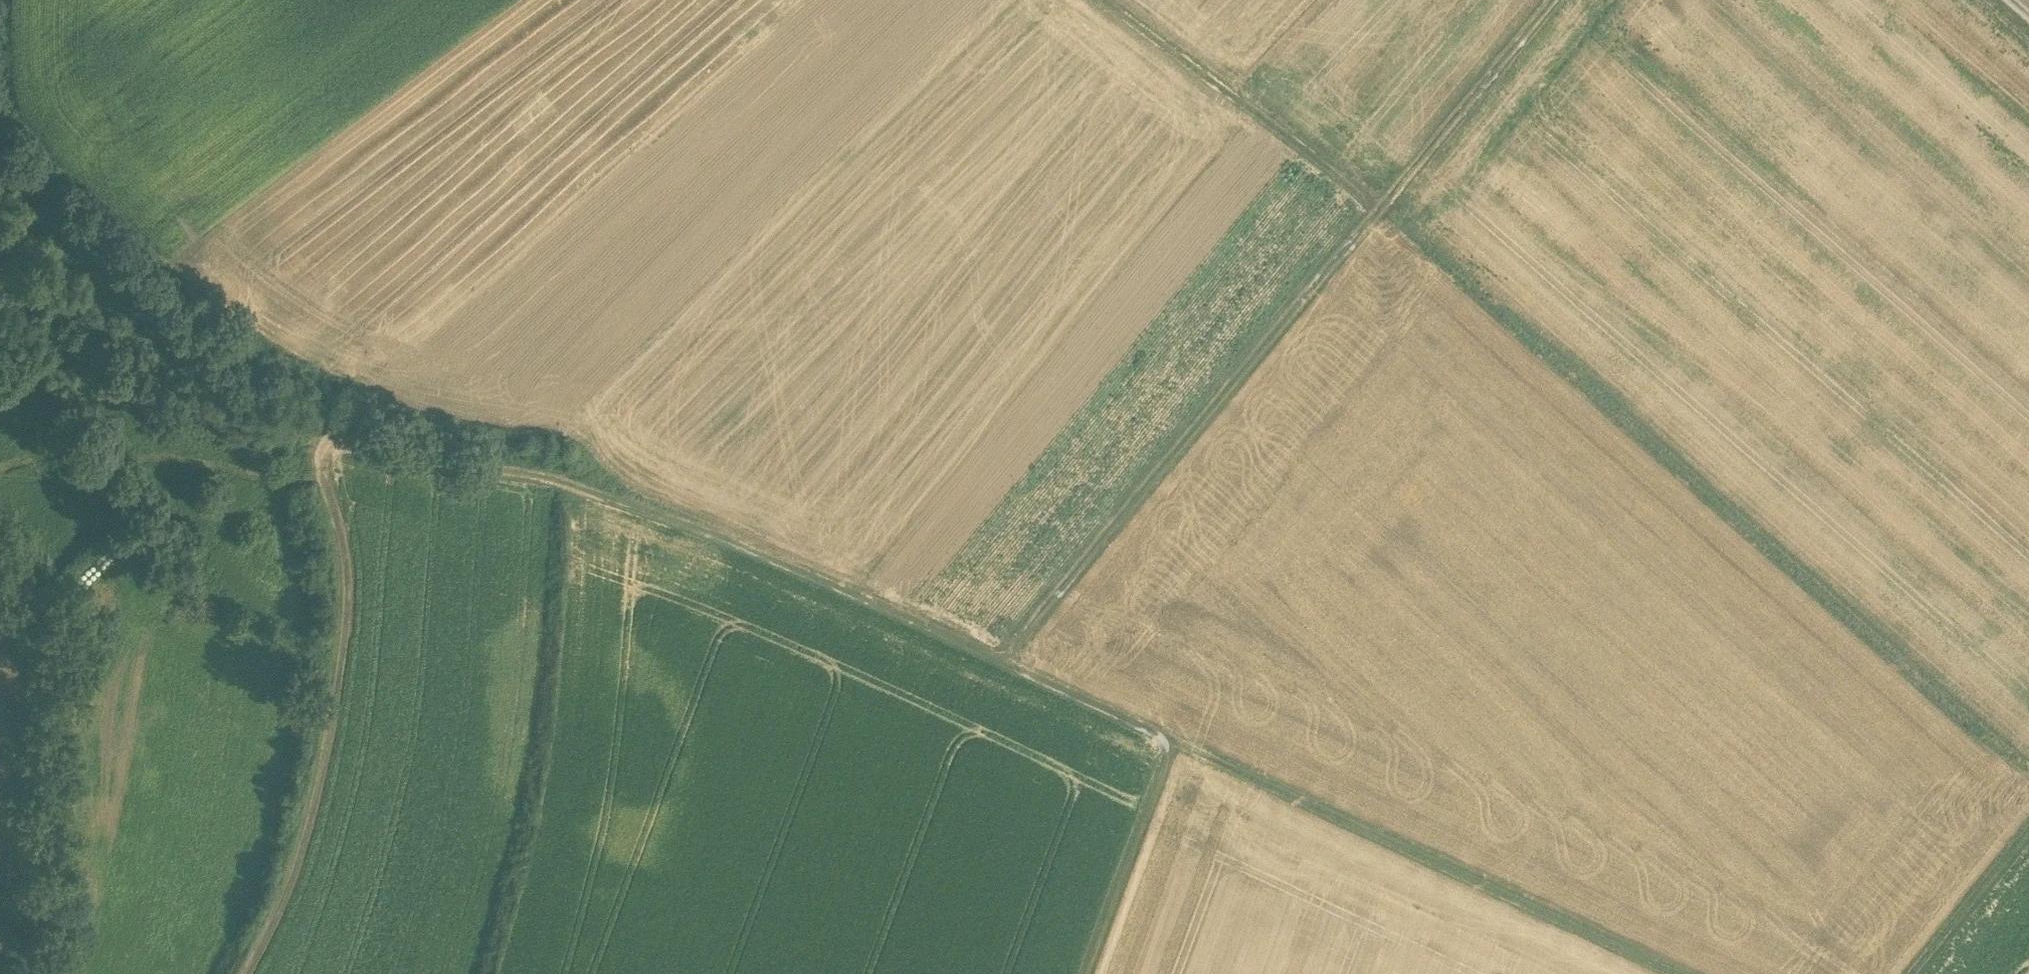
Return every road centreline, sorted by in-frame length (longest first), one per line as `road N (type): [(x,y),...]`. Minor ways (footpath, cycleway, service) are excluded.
road 1 (track): [(1676,973),(840,586),(562,479),(388,445),(331,425),(311,439),(337,534),(332,671),(301,822),(274,911),(240,973)]
road 2 (track): [(1101,0),(1381,209),(2028,782)]
road 3 (track): [(1555,0),(1012,663)]
road 4 (track): [(1177,742),(1090,973)]
road 5 (track): [(1918,973),(2028,835)]

